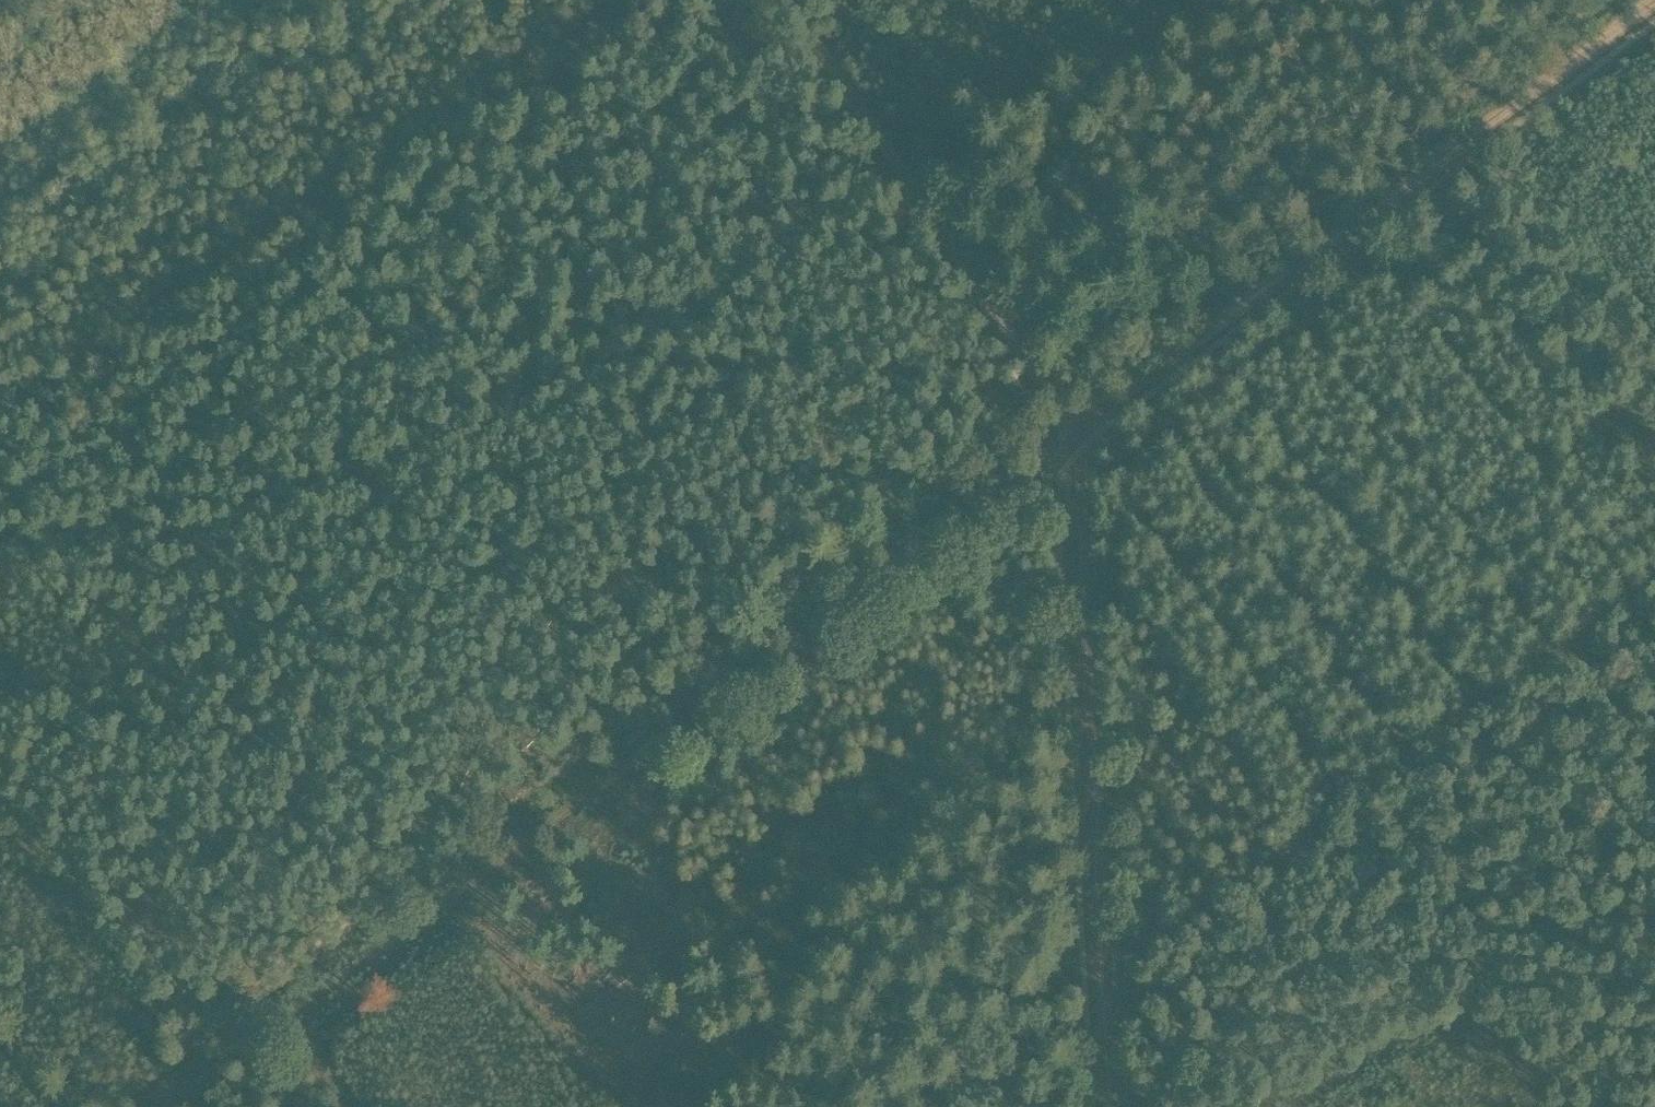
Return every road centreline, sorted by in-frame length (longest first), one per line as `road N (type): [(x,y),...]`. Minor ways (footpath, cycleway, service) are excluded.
road 1 (track): [(1071,437),(167,1106)]
road 2 (track): [(1654,7),(1071,437)]
road 3 (track): [(1085,976),(1097,978),(1654,581)]
road 4 (track): [(1071,437),(1105,1106)]
road 5 (track): [(1071,437),(790,0)]
road 6 (track): [(153,0),(0,112)]

